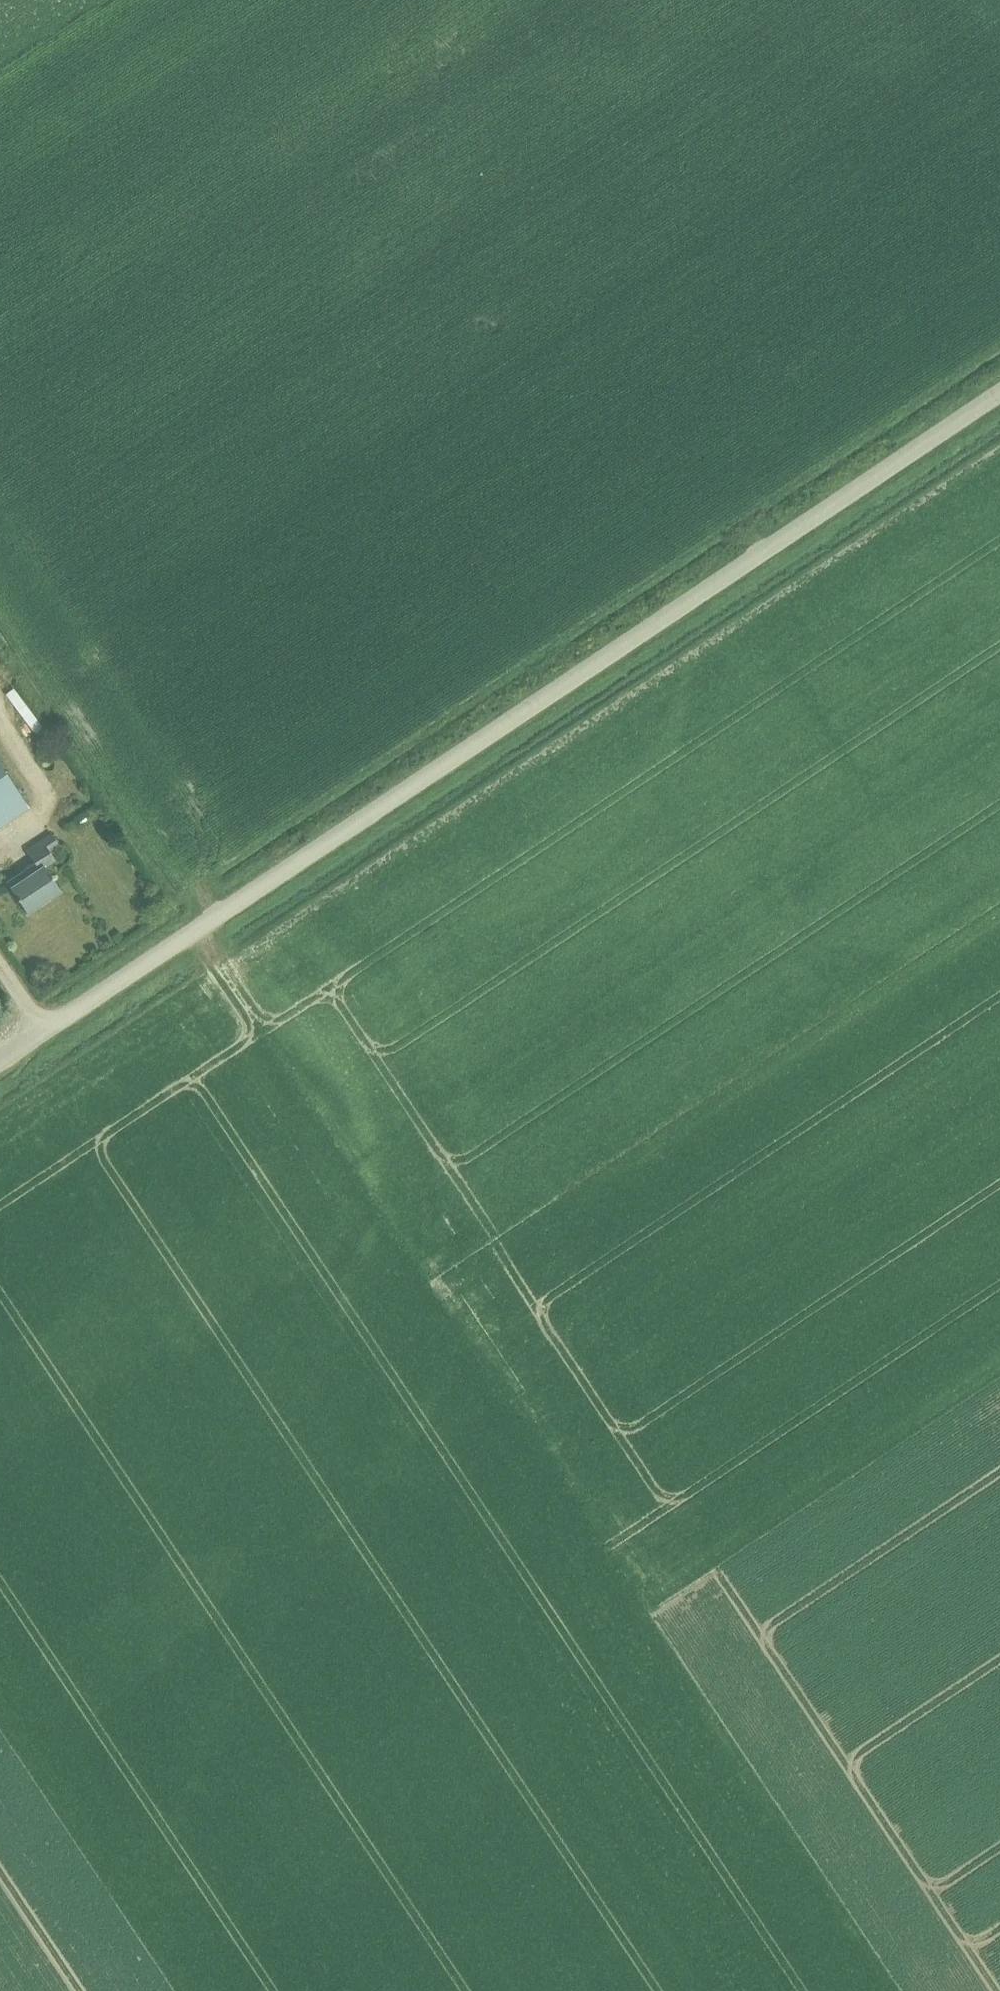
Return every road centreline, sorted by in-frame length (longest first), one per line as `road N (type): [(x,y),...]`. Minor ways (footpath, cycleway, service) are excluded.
road 1 (unclassified): [(0,1060),(999,393)]

